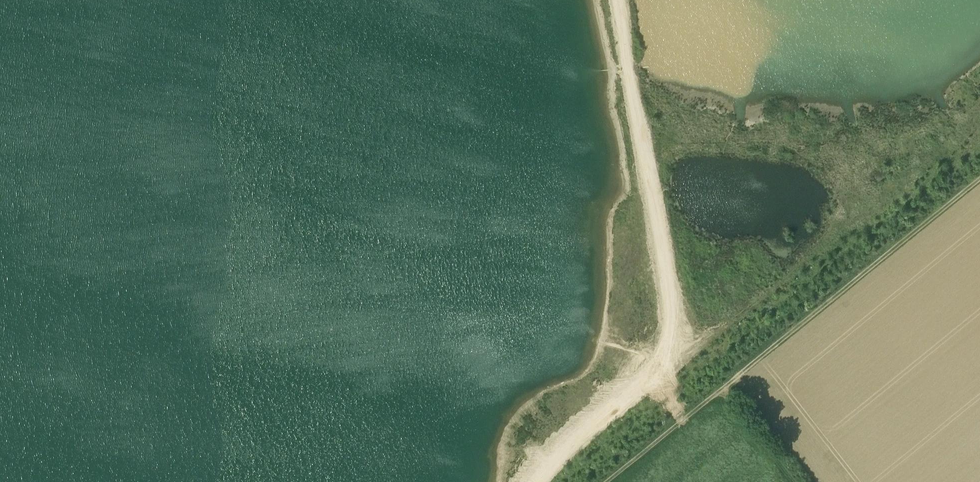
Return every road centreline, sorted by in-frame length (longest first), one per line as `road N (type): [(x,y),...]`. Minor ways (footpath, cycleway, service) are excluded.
road 1 (track): [(979,190),(620,481)]

